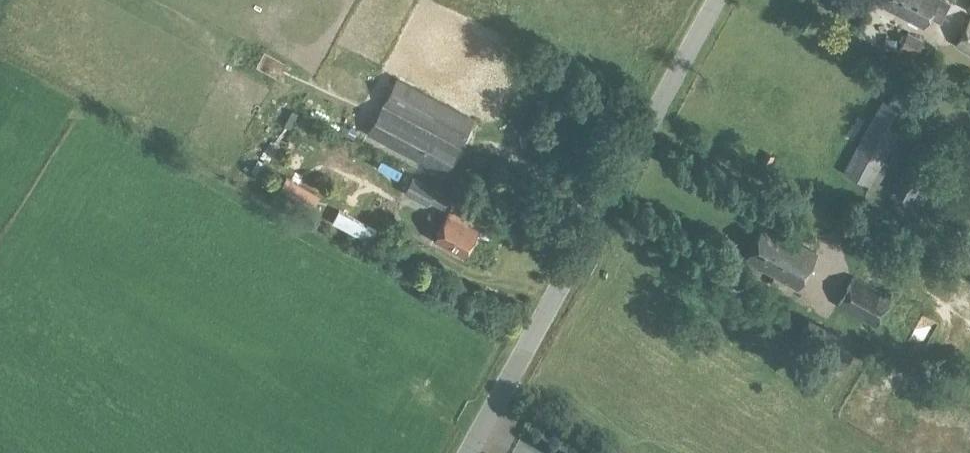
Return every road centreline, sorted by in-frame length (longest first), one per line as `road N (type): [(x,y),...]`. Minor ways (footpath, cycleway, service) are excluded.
road 1 (unclassified): [(514,381),(720,0)]
road 2 (unclassified): [(631,452),(514,381)]

